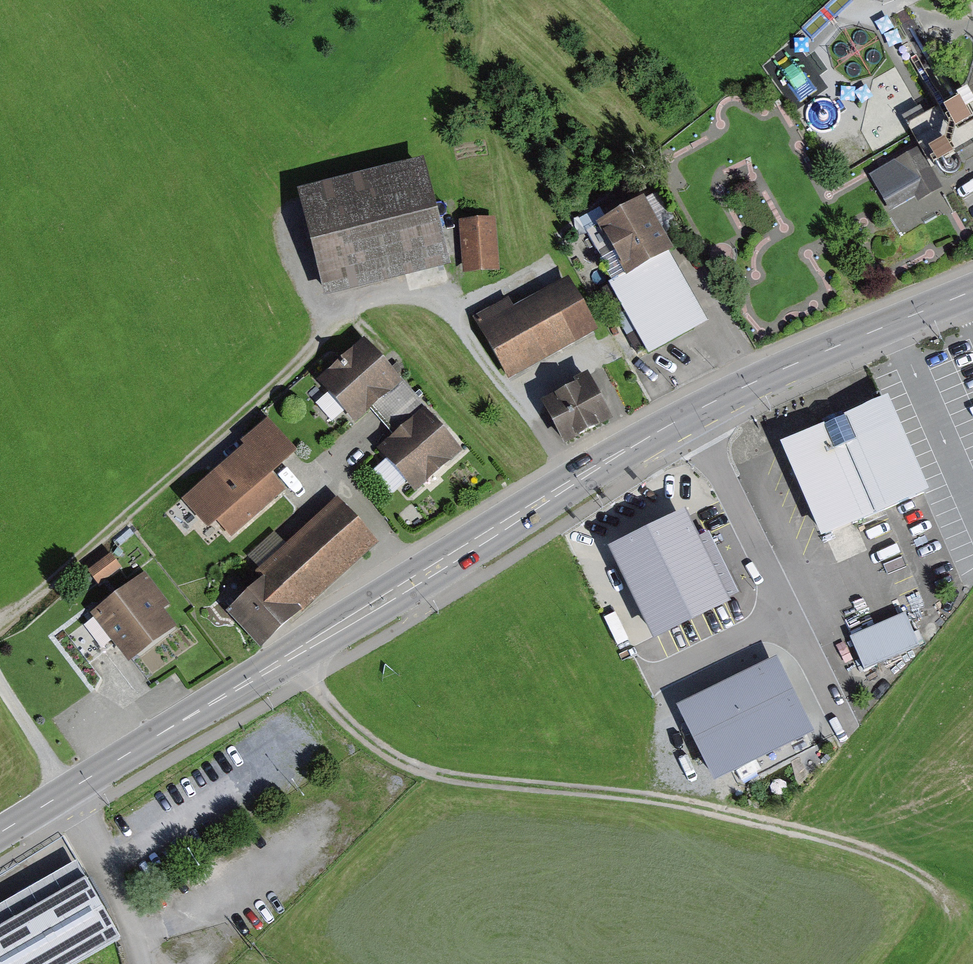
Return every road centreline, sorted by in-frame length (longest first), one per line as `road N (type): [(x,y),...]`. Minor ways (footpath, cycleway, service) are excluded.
road 1 (secondary): [(691,414),(0,833)]
road 2 (track): [(0,625),(109,537),(340,324),(389,300),(419,298),(461,324),(578,480)]
road 3 (track): [(945,898),(898,862),(779,825),(414,770),(363,738),(291,656)]
road 4 (residential): [(844,726),(691,414)]
road 5 (secondary): [(972,291),(691,414)]
road 6 (track): [(145,963),(138,920),(68,791)]
road 7 (track): [(0,680),(68,791)]

